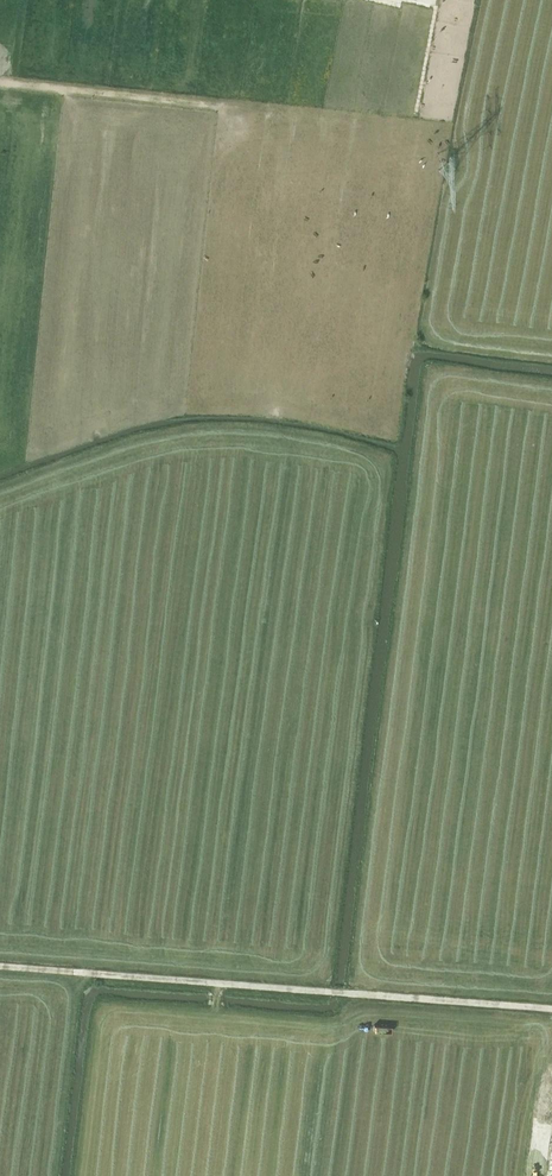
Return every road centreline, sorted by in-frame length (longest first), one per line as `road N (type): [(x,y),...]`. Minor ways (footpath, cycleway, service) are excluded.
road 1 (track): [(551,1011),(0,967)]
road 2 (track): [(221,108),(0,84)]

